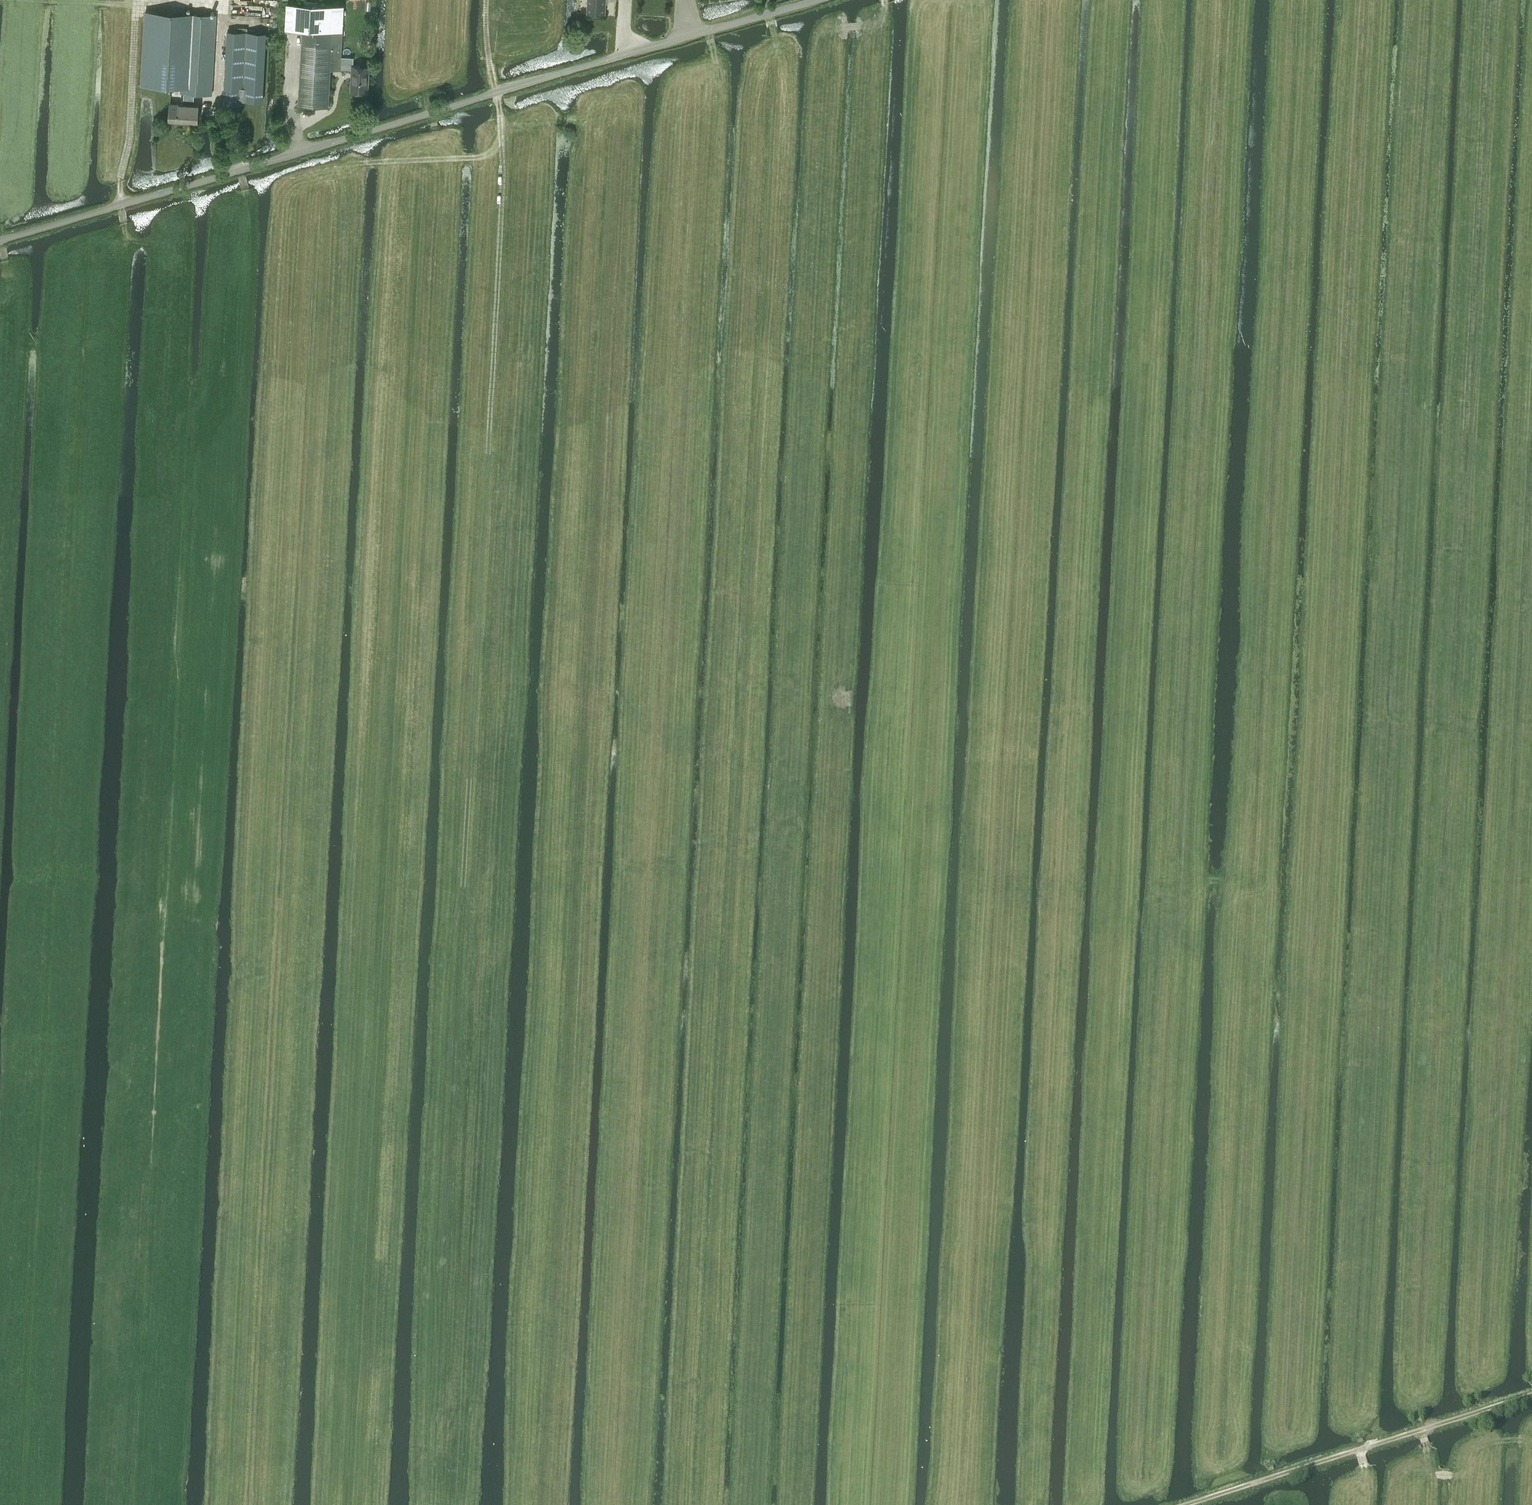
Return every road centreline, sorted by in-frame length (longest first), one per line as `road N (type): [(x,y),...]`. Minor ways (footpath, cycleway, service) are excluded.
road 1 (track): [(411,1504),(434,921),(464,885),(501,141)]
road 2 (unclassified): [(0,240),(814,0)]
road 3 (track): [(63,0),(135,4),(120,204),(130,239),(163,256),(159,288)]
road 4 (track): [(1177,1504),(1531,1393)]
road 5 (track): [(334,184),(353,166),(489,155),(501,141)]
road 6 (track): [(501,141),(487,0)]

